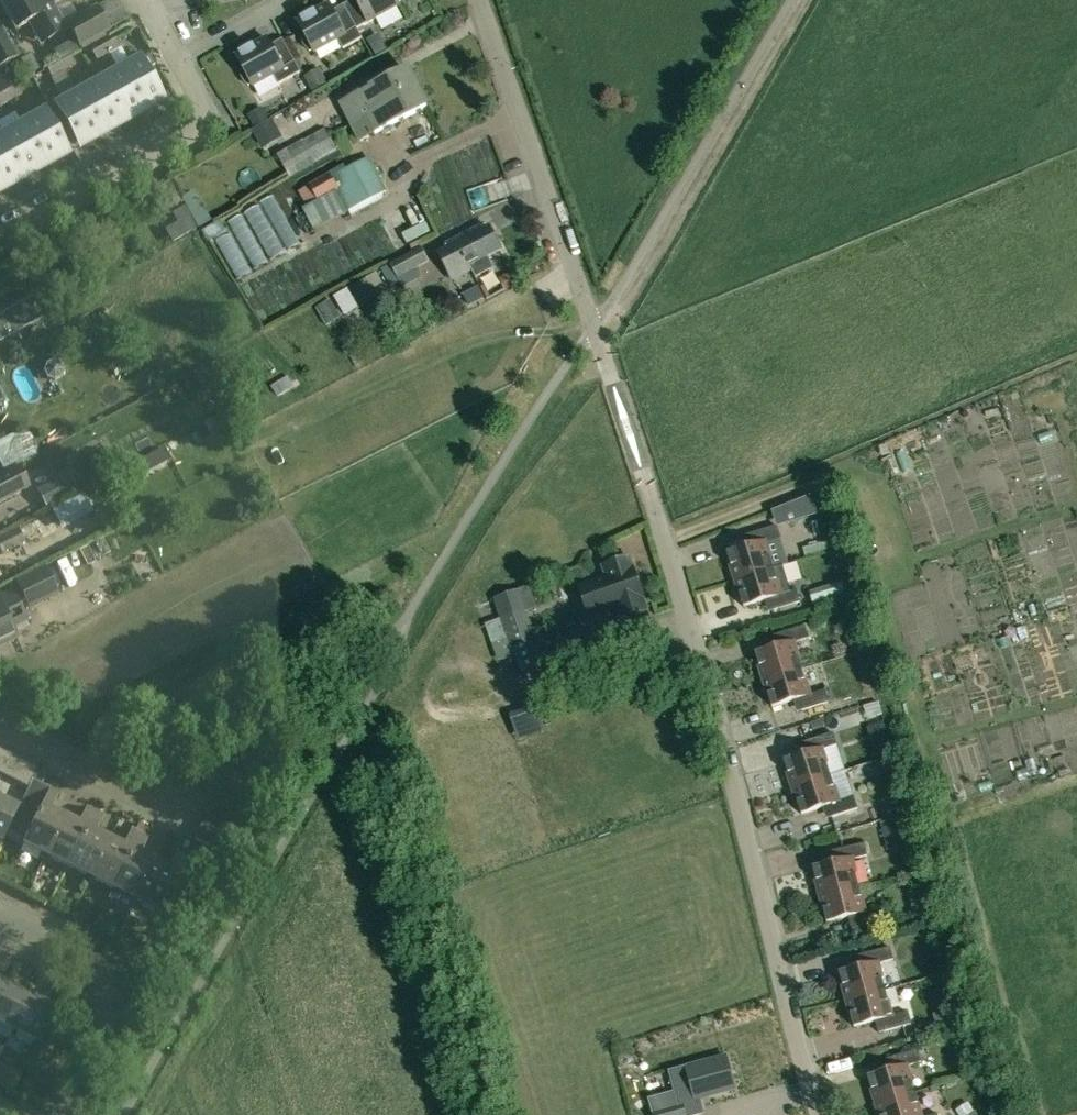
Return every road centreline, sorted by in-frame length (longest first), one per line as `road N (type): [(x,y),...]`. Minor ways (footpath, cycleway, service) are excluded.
road 1 (unclassified): [(820,1114),(674,575),(480,0)]
road 2 (track): [(810,0),(601,351)]
road 3 (residential): [(0,235),(203,117),(174,64)]
road 4 (residential): [(0,913),(82,954),(106,984),(104,1029),(54,1114)]
road 5 (residential): [(183,822),(0,734)]
road 6 (residential): [(174,64),(294,0)]

